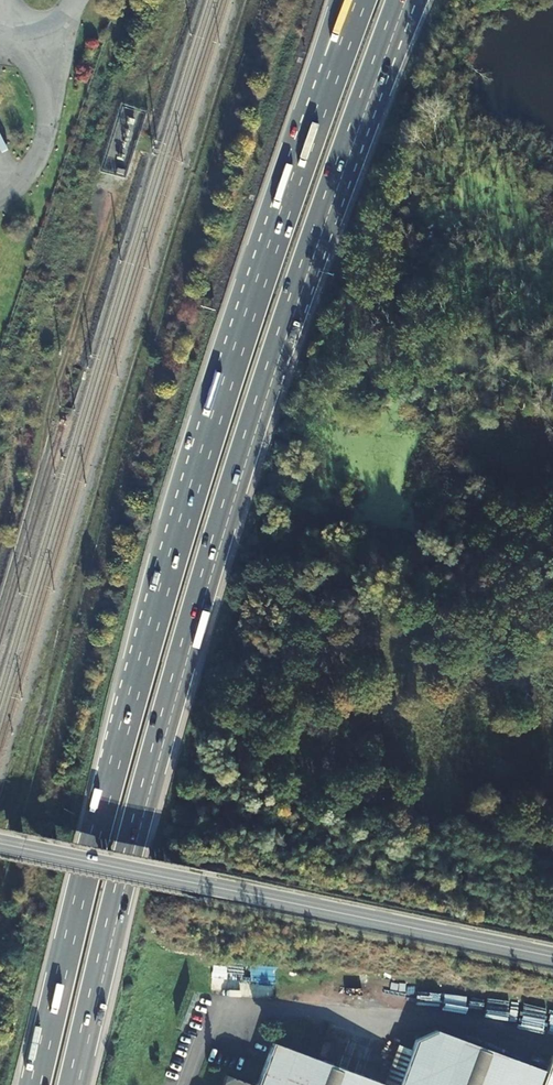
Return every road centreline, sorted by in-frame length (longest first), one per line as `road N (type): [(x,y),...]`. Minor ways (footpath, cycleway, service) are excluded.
road 1 (motorway): [(74,1084),(164,719),(347,142)]
road 2 (motorway): [(289,196),(184,518),(38,1084)]
road 3 (secondary): [(552,957),(0,844)]
road 4 (motorway): [(361,0),(289,196)]
road 5 (motorway): [(337,0),(289,196)]
road 6 (motorway): [(347,142),(378,110),(426,0)]
road 7 (motorway): [(347,142),(400,0)]

